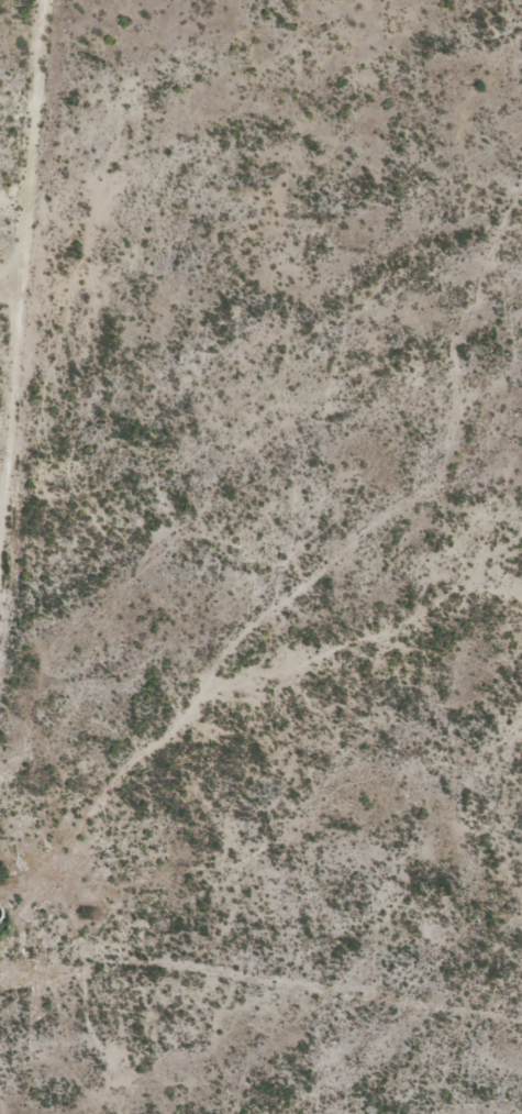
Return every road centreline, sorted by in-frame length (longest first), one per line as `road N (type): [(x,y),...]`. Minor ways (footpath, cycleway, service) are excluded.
road 1 (track): [(0,835),(56,839),(162,766),(232,675),(337,562),(393,512),(440,495),(464,457),(475,387),(471,341),(496,294),(521,205)]

